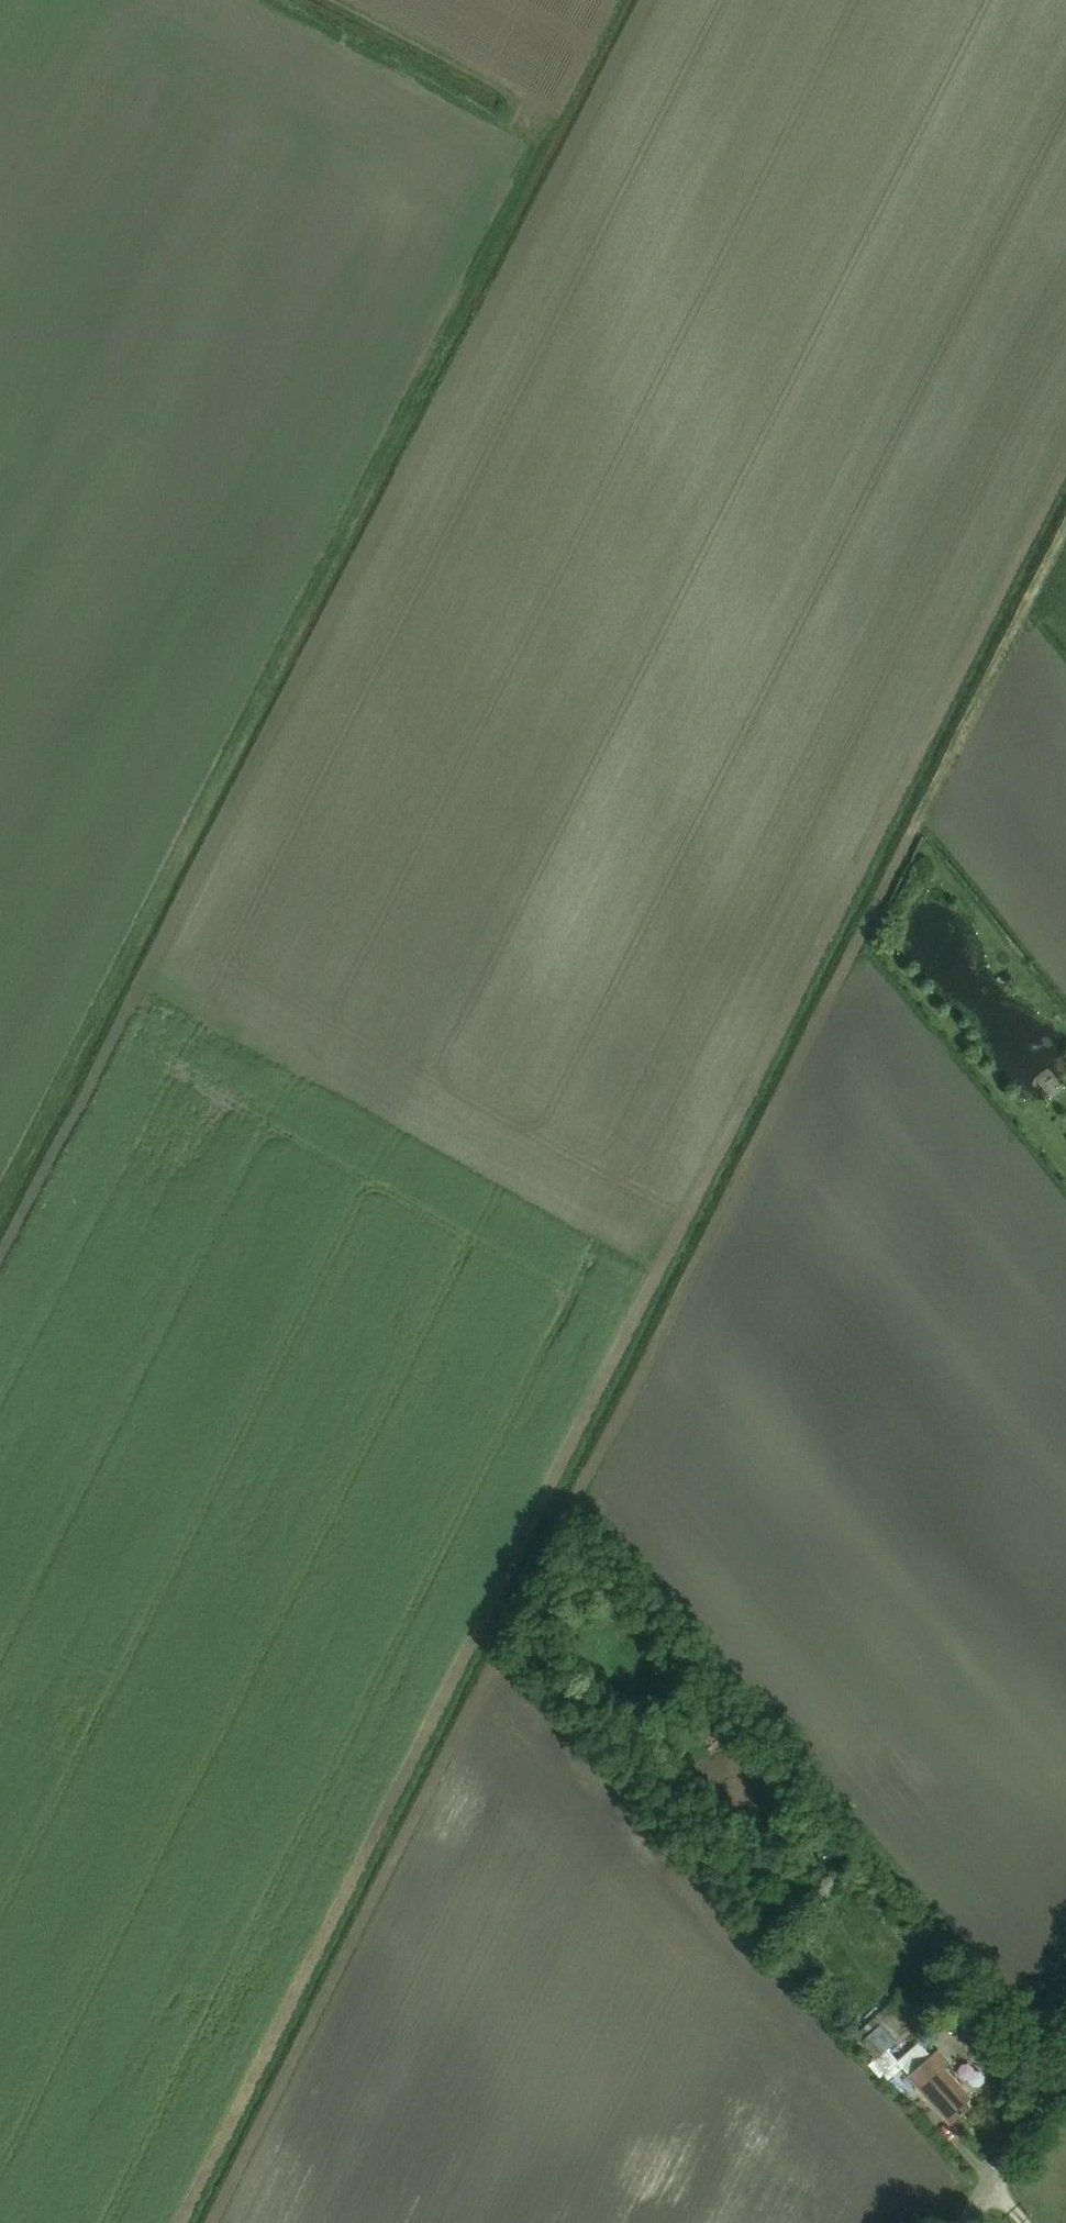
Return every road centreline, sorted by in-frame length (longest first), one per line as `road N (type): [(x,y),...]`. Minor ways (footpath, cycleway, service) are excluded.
road 1 (unclassified): [(949,2222),(1065,2039)]

